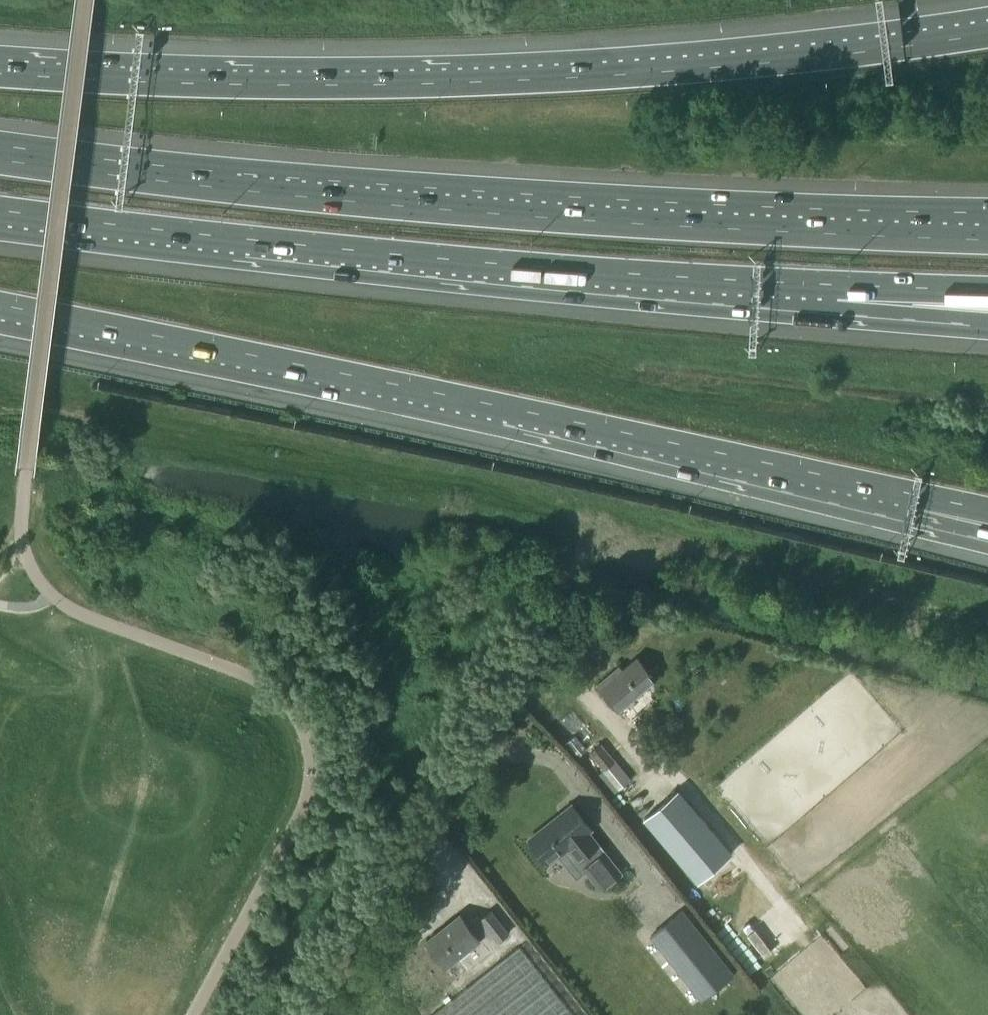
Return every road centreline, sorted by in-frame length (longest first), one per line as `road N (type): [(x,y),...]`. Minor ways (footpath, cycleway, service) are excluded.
road 1 (motorway): [(987,232),(446,202),(0,152)]
road 2 (motorway): [(987,34),(574,77),(288,85),(0,73)]
road 3 (motorway): [(0,304),(915,494)]
road 4 (motorway): [(0,215),(494,270),(838,292)]
road 5 (track): [(277,457),(601,515),(519,665)]
road 6 (unclassified): [(307,1014),(519,665)]
road 7 (track): [(601,515),(684,562),(797,595)]
road 8 (motorway): [(838,292),(987,325)]
road 9 (motorway): [(838,292),(987,290)]

